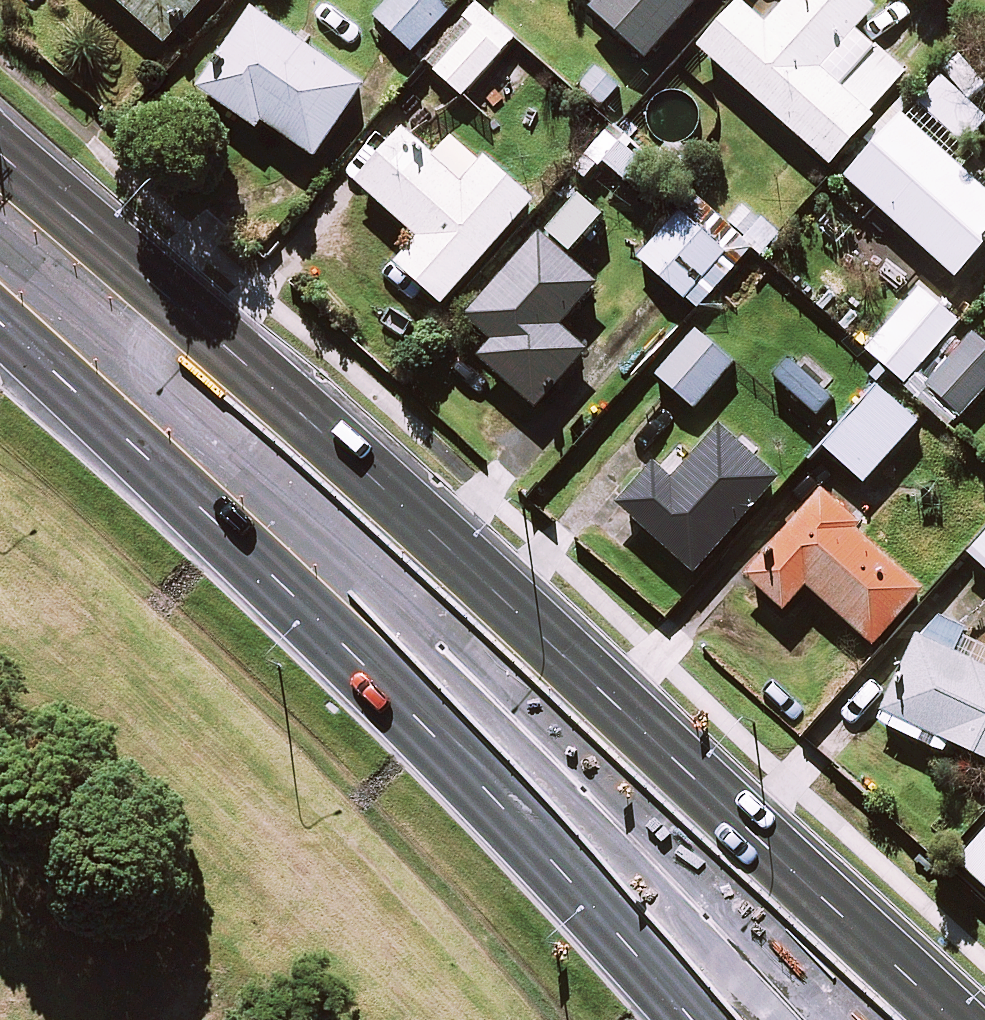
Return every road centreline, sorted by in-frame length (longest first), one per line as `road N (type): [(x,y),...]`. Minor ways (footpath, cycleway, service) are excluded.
road 1 (primary): [(283,379),(541,597),(947,1019)]
road 2 (motorway): [(283,379),(877,1019)]
road 3 (motorway): [(778,1019),(493,743),(165,471)]
road 4 (primary): [(683,1019),(320,622),(165,471)]
road 5 (trunk): [(0,141),(283,379)]
road 6 (trunk): [(165,471),(0,311)]

